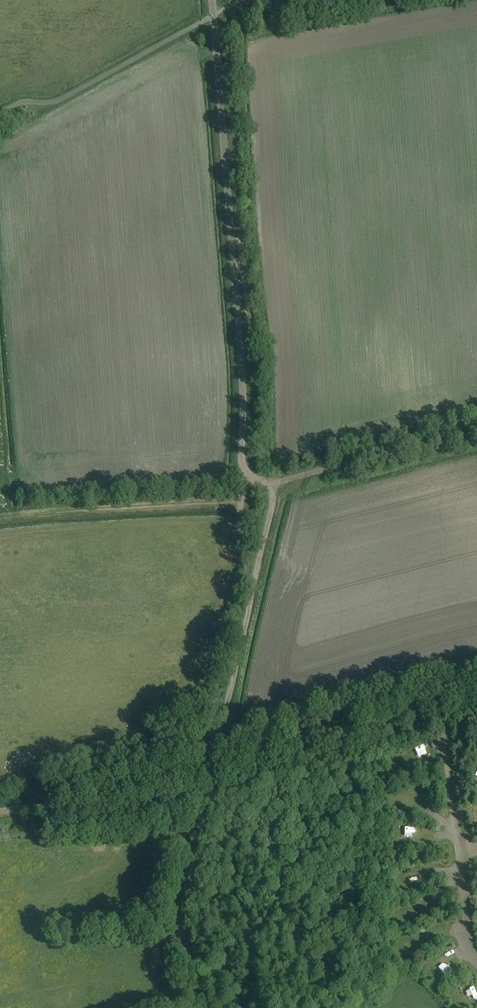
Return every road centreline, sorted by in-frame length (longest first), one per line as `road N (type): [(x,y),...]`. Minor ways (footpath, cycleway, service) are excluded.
road 1 (unclassified): [(243,466),(213,15)]
road 2 (track): [(215,765),(271,484)]
road 3 (track): [(206,1007),(179,920),(215,765)]
road 4 (track): [(215,765),(440,703)]
road 5 (track): [(0,813),(215,765)]
road 6 (track): [(476,431),(271,484)]

